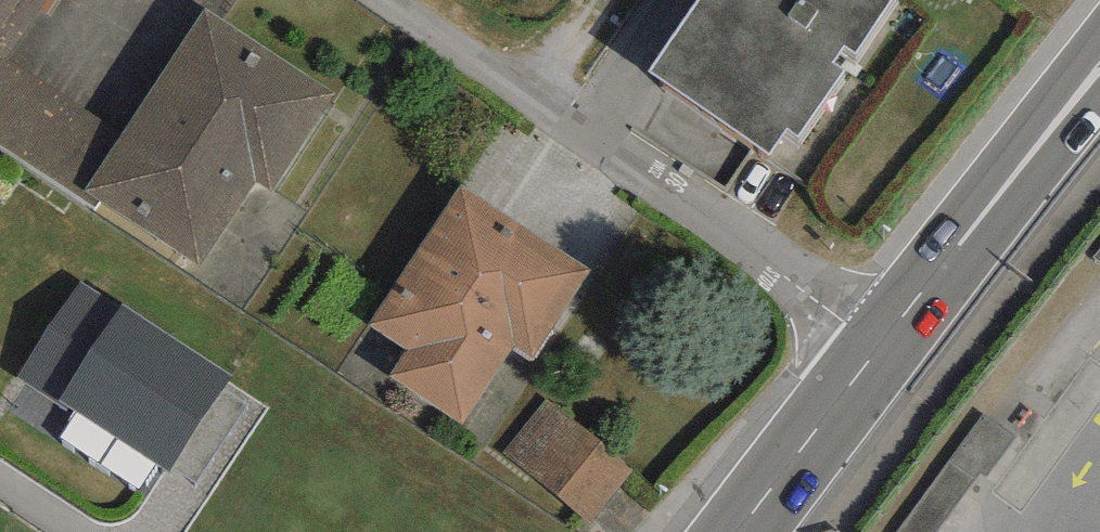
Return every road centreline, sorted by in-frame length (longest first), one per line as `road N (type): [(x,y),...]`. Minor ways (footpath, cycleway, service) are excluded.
road 1 (residential): [(374,0),(886,345)]
road 2 (primary): [(886,345),(1099,76)]
road 3 (primary): [(747,531),(886,345)]

